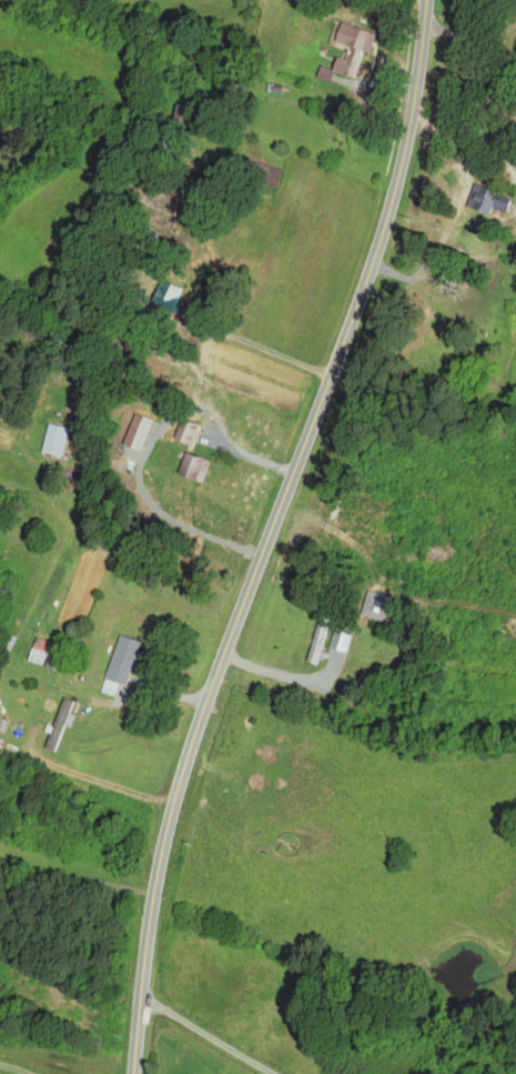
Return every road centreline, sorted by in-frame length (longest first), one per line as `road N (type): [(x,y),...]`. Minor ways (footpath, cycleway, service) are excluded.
road 1 (tertiary): [(138,1073),(164,831),(389,225),(423,106),(436,0)]

